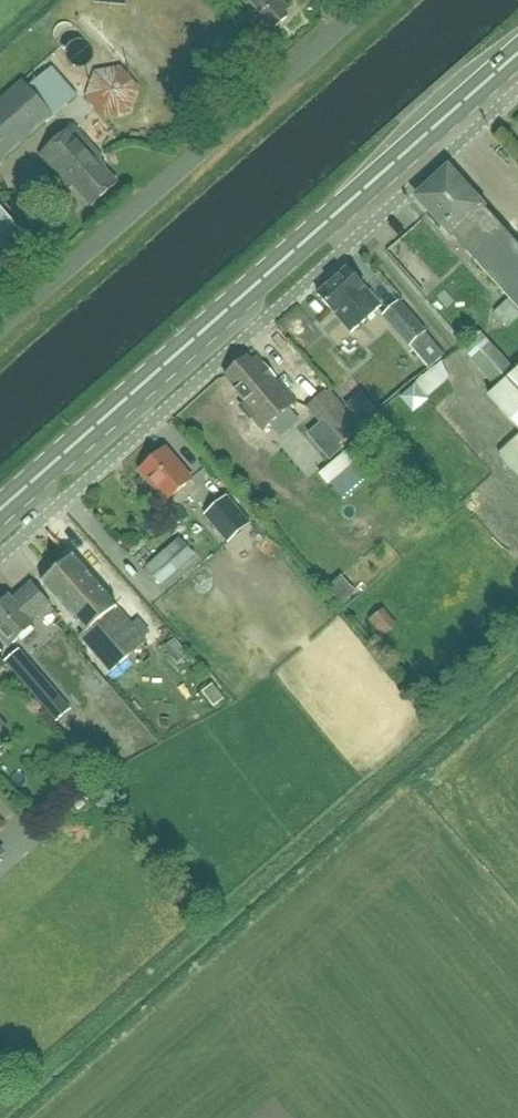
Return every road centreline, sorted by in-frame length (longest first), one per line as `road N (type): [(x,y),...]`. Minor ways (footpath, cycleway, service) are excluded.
road 1 (primary): [(0,518),(517,65)]
road 2 (unclassified): [(0,332),(379,0)]

